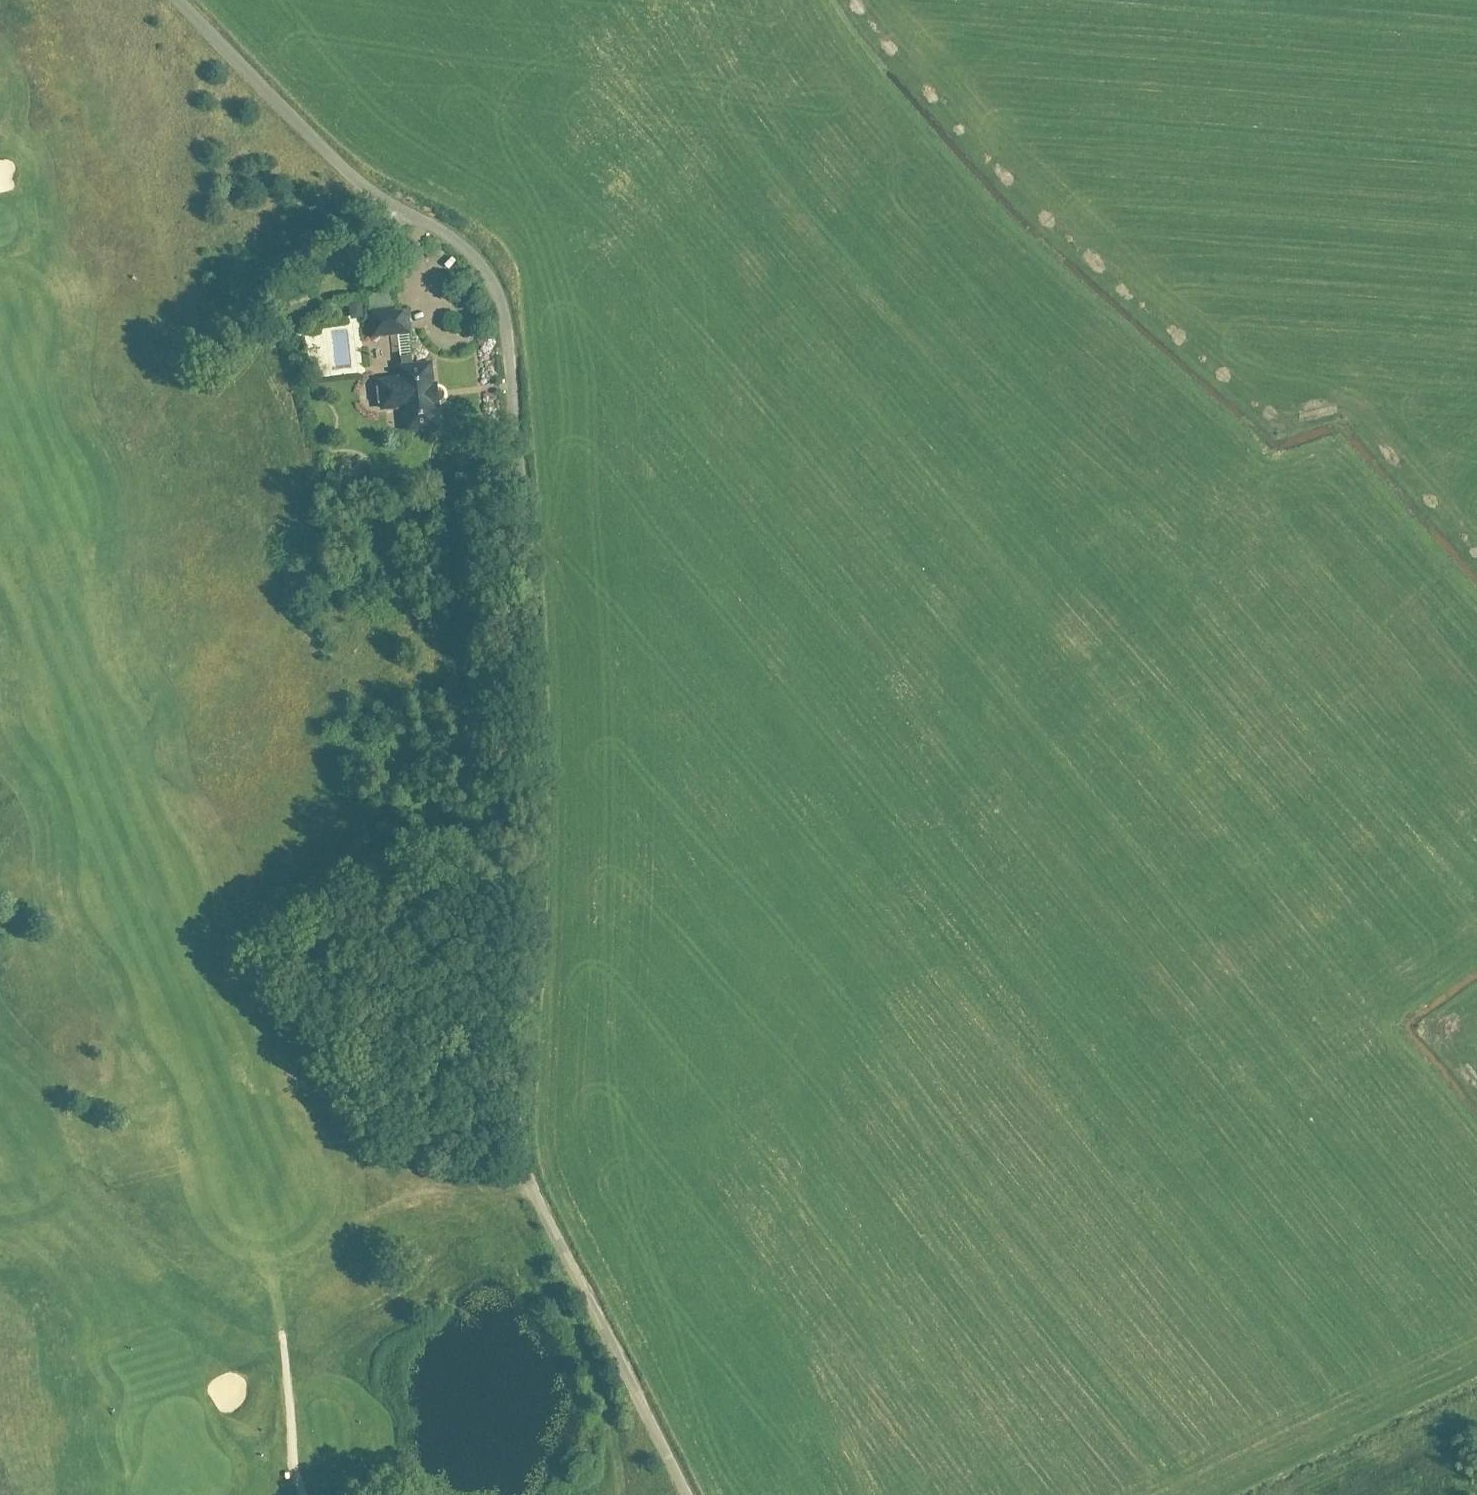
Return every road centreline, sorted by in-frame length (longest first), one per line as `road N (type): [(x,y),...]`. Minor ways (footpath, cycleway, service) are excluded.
road 1 (unclassified): [(687,1494),(521,1160),(536,702),(519,450),(496,289),(468,248),(355,178),(179,0)]

